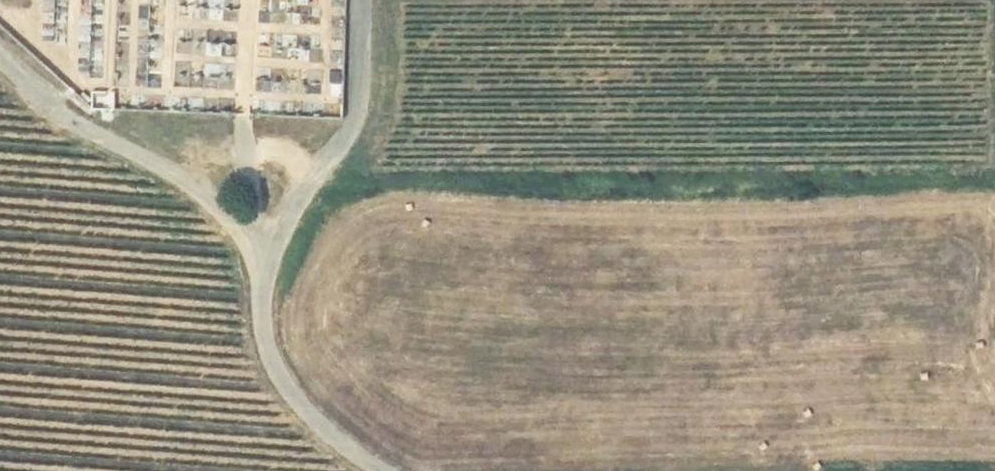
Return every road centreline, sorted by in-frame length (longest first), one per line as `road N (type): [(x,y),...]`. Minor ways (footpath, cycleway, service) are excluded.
road 1 (unclassified): [(269,264),(221,203),(60,113),(0,53)]
road 2 (unclassified): [(362,0),(361,93),(349,137),(298,203),(269,264)]
road 3 (unclassified): [(269,264),(263,303),(275,367),(299,402),(386,470)]

